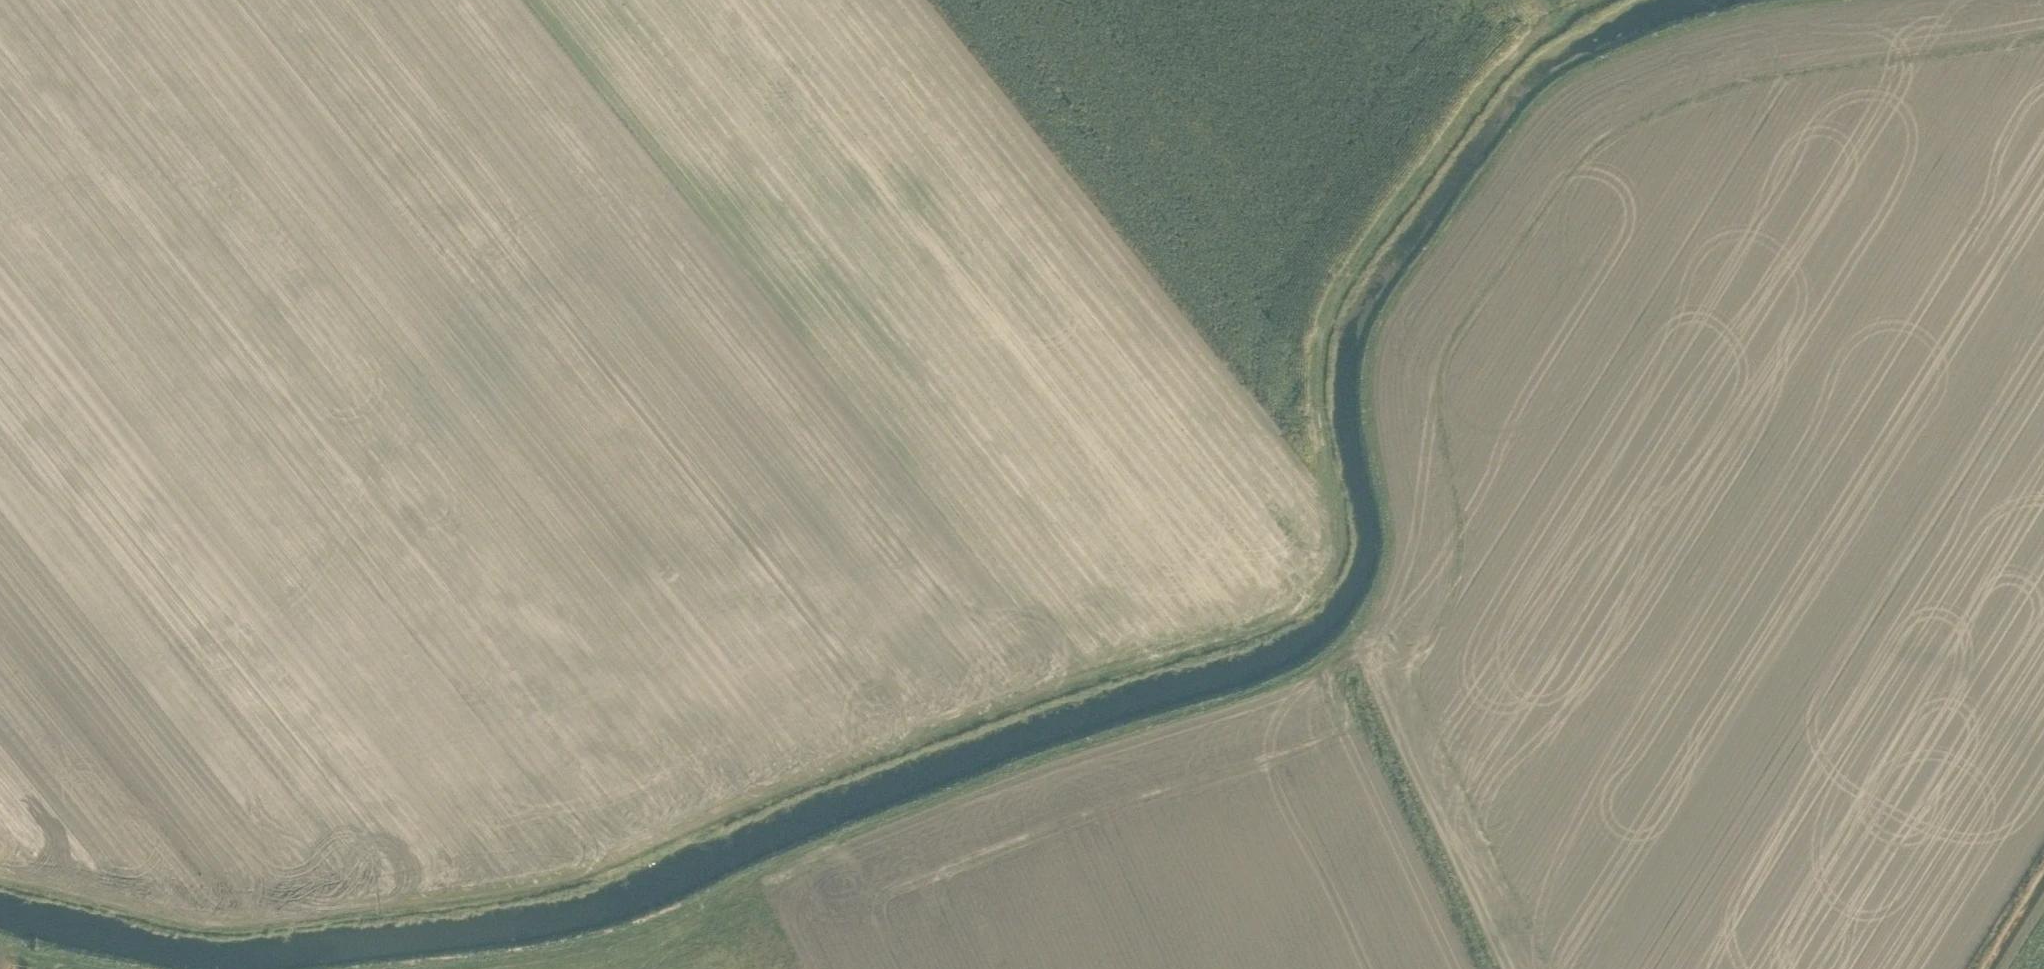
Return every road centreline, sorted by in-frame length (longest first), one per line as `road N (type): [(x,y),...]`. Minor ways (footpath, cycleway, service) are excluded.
road 1 (track): [(458,968),(562,954),(650,930),(992,783),(1308,684),(1352,642),(1394,571),(1398,540),(1376,392),(1381,332),(1540,111),(1589,77),(1689,36),(1888,0)]

